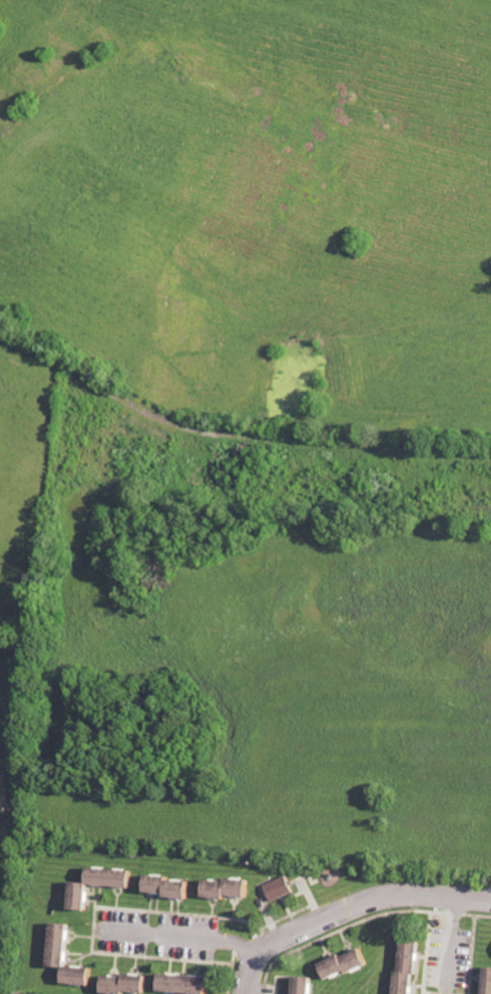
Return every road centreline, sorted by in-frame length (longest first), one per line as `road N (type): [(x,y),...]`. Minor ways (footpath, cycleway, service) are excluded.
road 1 (residential): [(490,895),(369,899),(260,944),(121,929)]

